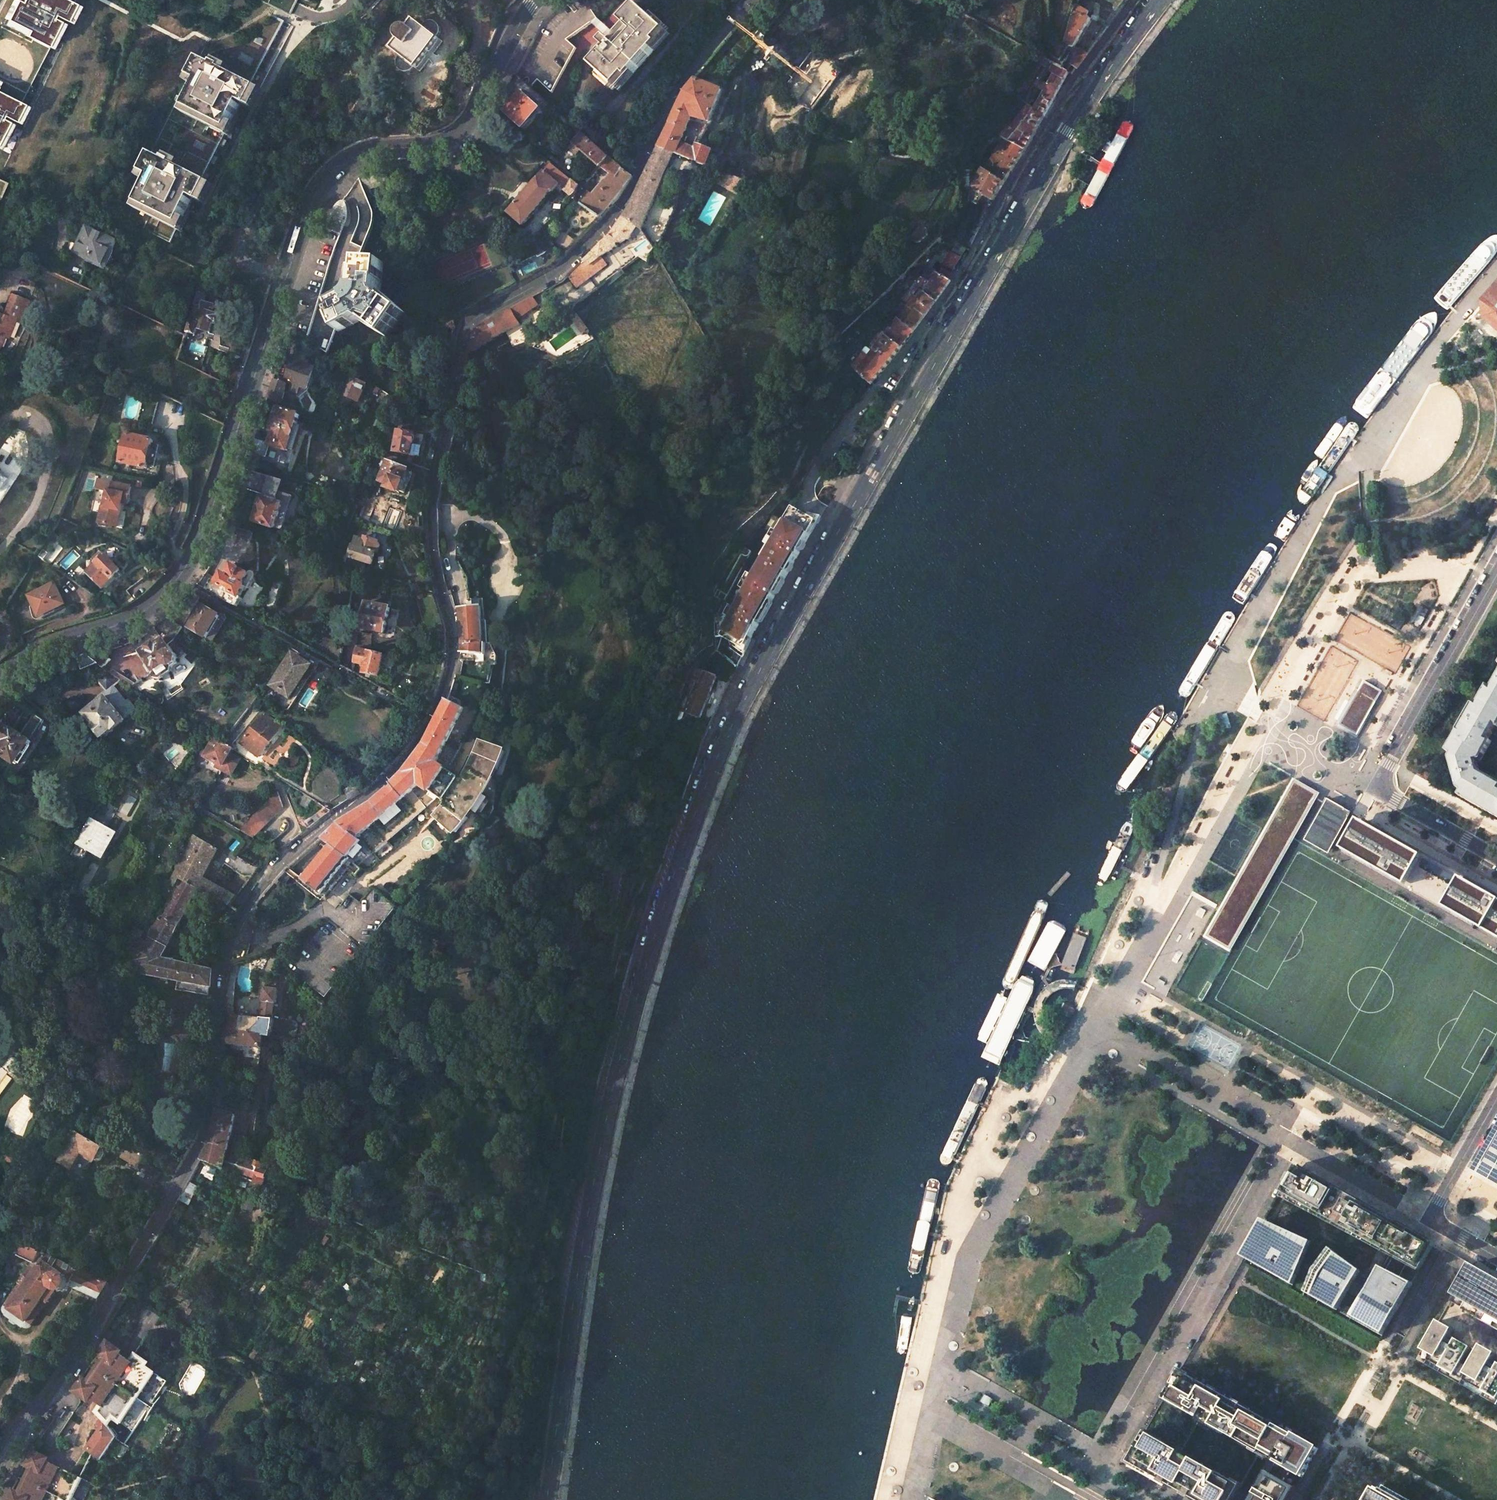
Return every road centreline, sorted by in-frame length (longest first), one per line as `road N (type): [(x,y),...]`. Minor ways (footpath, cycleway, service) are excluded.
road 1 (unclassified): [(748,0),(677,87),(623,203),(553,276),(475,317),(464,331),(431,500),(432,553),(451,626),(443,694),(406,759),(272,875),(234,932),(219,974),(203,1142),(0,1473)]
road 2 (tertiary): [(1159,0),(1065,135),(721,736),(666,897),(606,1117),(546,1499)]
road 3 (secondary): [(535,0),(459,135),(361,155),(314,198),(202,535),(176,581),(139,614),(40,650),(0,678)]
road 4 (residential): [(1119,1444),(1292,1143),(1435,1218)]
road 5 (unclassified): [(1496,573),(1388,764),(1381,791)]
road 6 (unclassified): [(1435,1218),(1496,1098)]
road 7 (residential): [(1381,791),(1496,857)]

